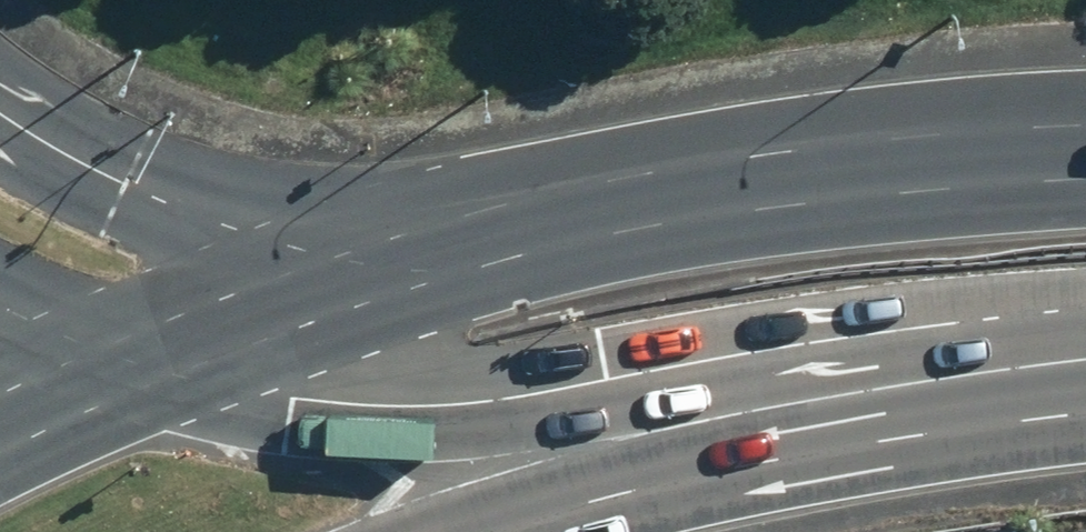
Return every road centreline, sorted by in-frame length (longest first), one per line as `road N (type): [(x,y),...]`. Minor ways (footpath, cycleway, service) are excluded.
road 1 (secondary): [(1085,323),(500,394),(330,391),(132,359)]
road 2 (secondary): [(0,108),(128,182),(247,209),(403,218),(587,204)]
road 3 (primary): [(1085,407),(840,448),(509,531)]
road 4 (primary): [(587,204),(746,174),(1085,135)]
road 5 (primary): [(132,359),(587,204)]
road 6 (primary): [(0,424),(132,359)]
road 7 (secondary): [(132,359),(0,300)]

